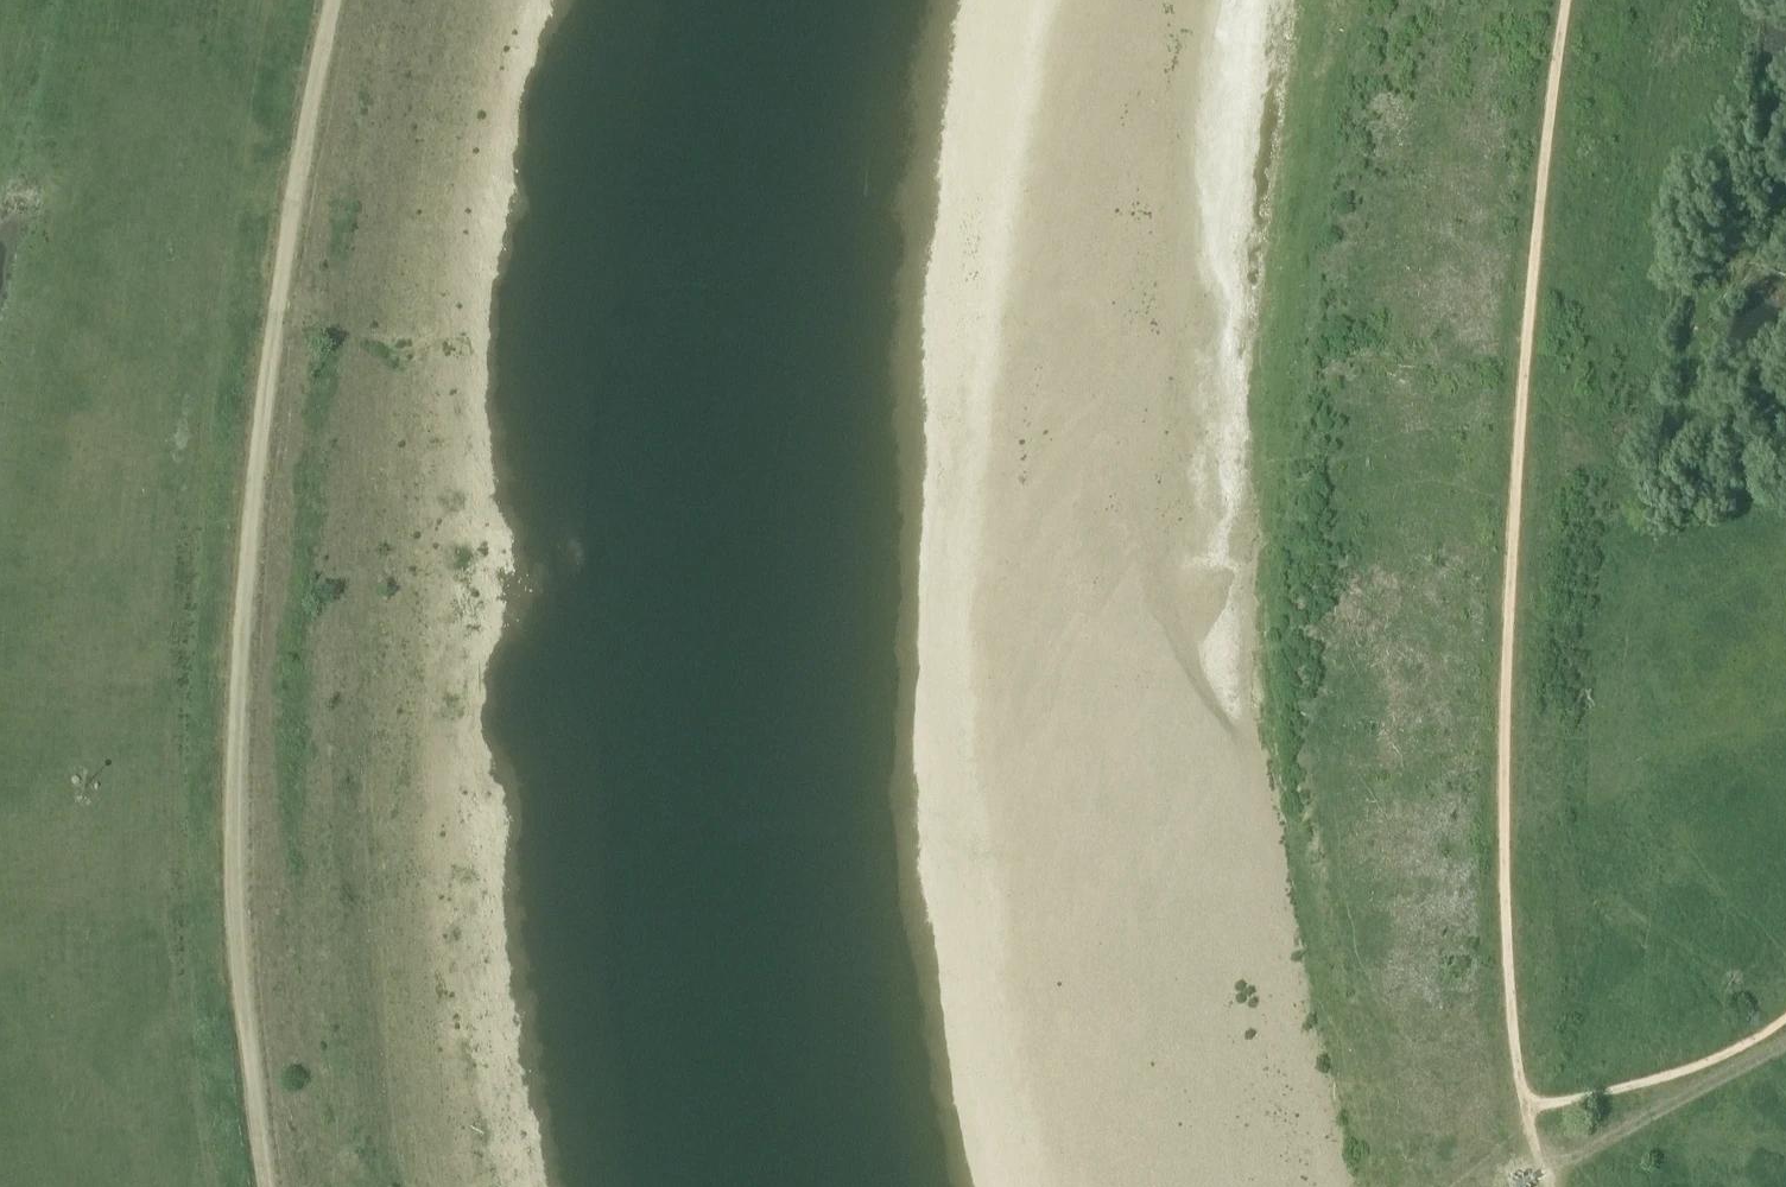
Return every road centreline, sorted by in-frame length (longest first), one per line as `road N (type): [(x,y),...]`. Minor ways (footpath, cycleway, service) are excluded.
road 1 (track): [(333,0),(250,509),(237,703),(236,870),(266,1186)]
road 2 (track): [(1546,1177),(1785,1051)]

